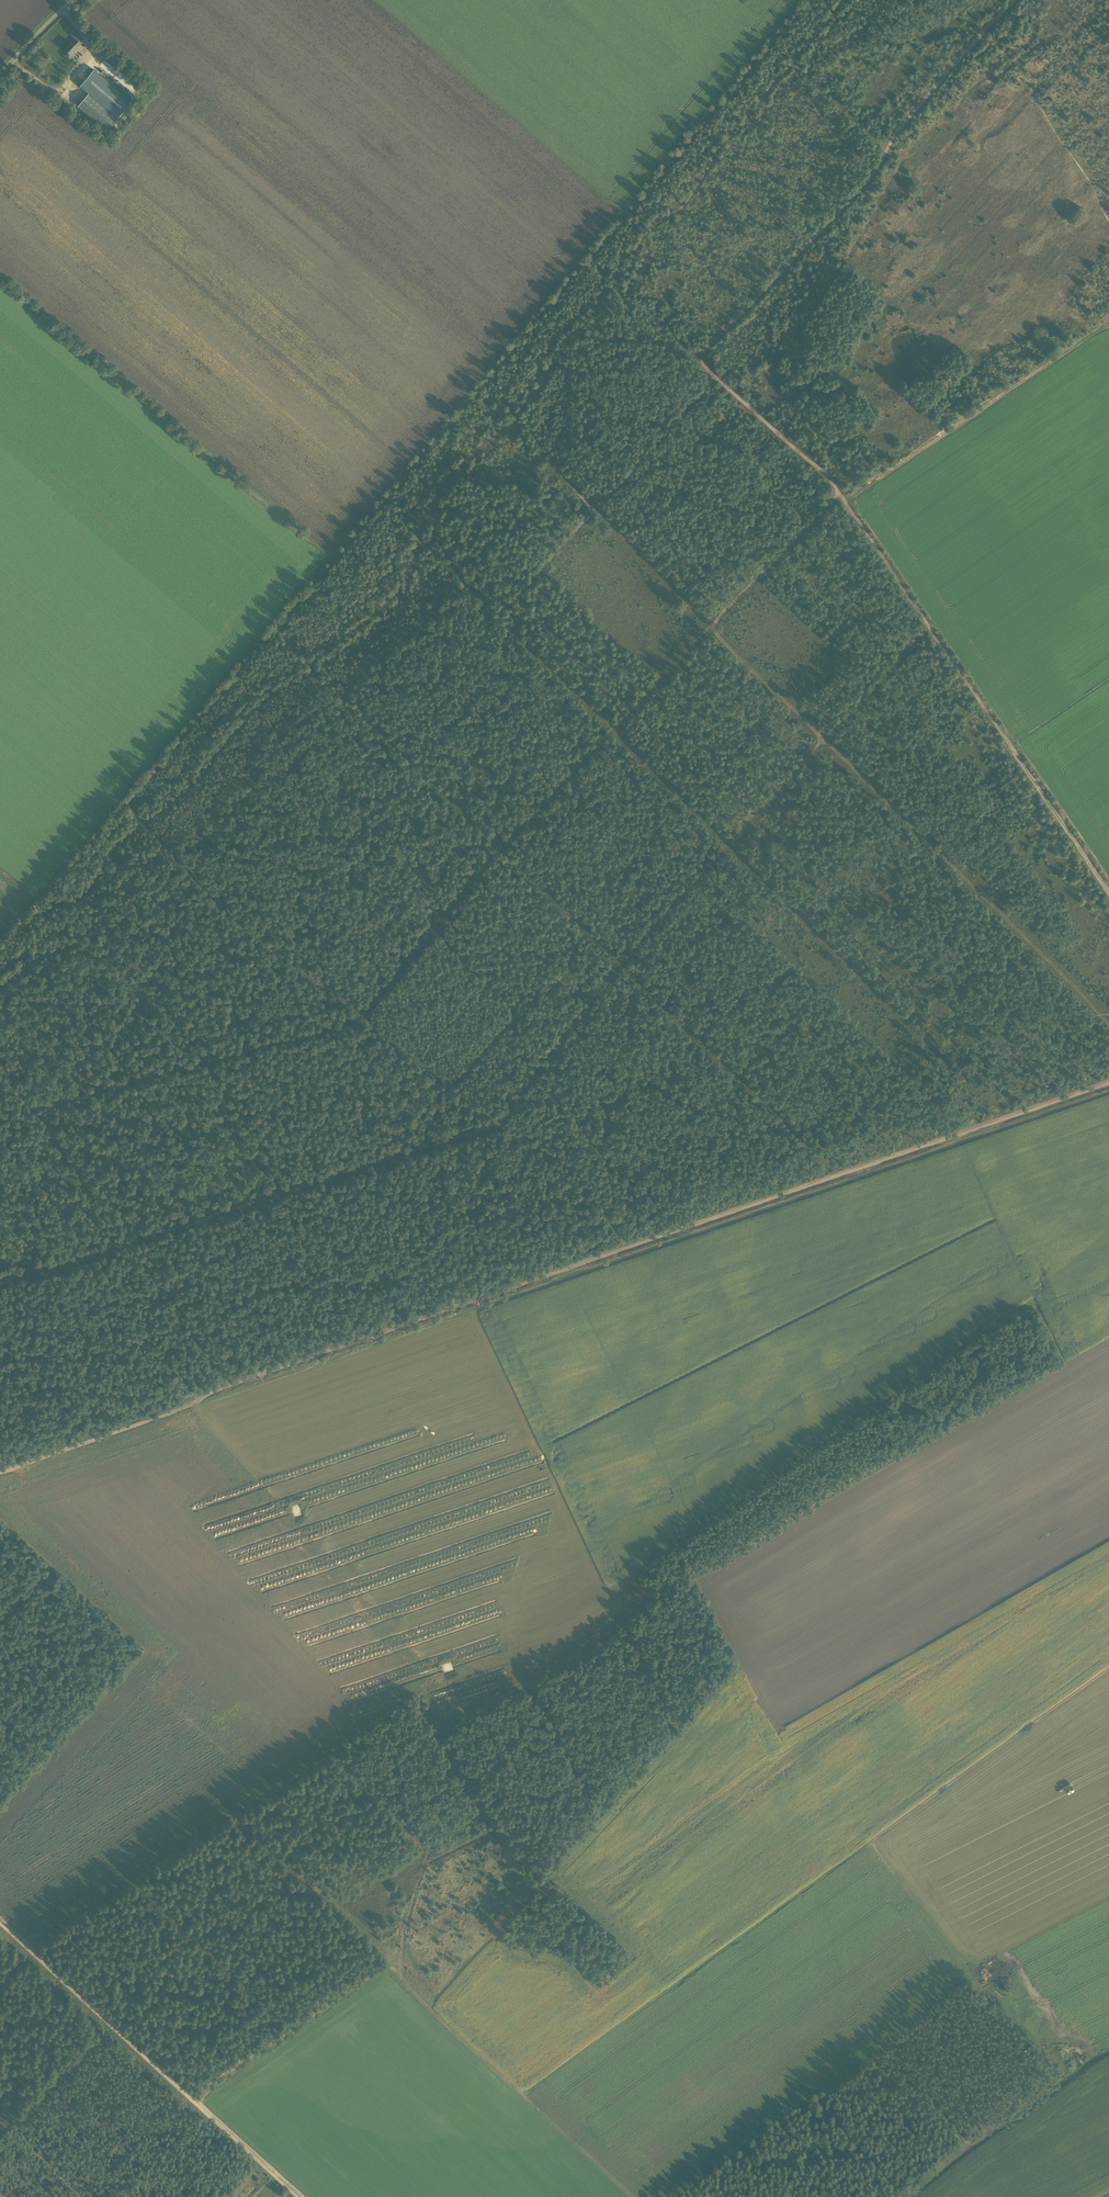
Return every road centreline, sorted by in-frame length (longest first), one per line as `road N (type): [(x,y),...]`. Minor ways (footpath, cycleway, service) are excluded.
road 1 (track): [(928,624),(620,961),(498,1123),(0,1283)]
road 2 (track): [(0,1117),(360,1018),(501,846),(840,495)]
road 3 (track): [(1108,1083),(227,1384)]
road 4 (track): [(840,495),(702,357),(878,171),(903,124),(1015,0)]
road 5 (track): [(840,495),(1108,891)]
road 6 (track): [(304,2196),(0,1916)]
road 7 (track): [(196,2098),(390,1965)]
road 8 (track): [(0,1473),(155,1419),(212,1391)]
road 9 (track): [(0,1326),(91,1442)]

